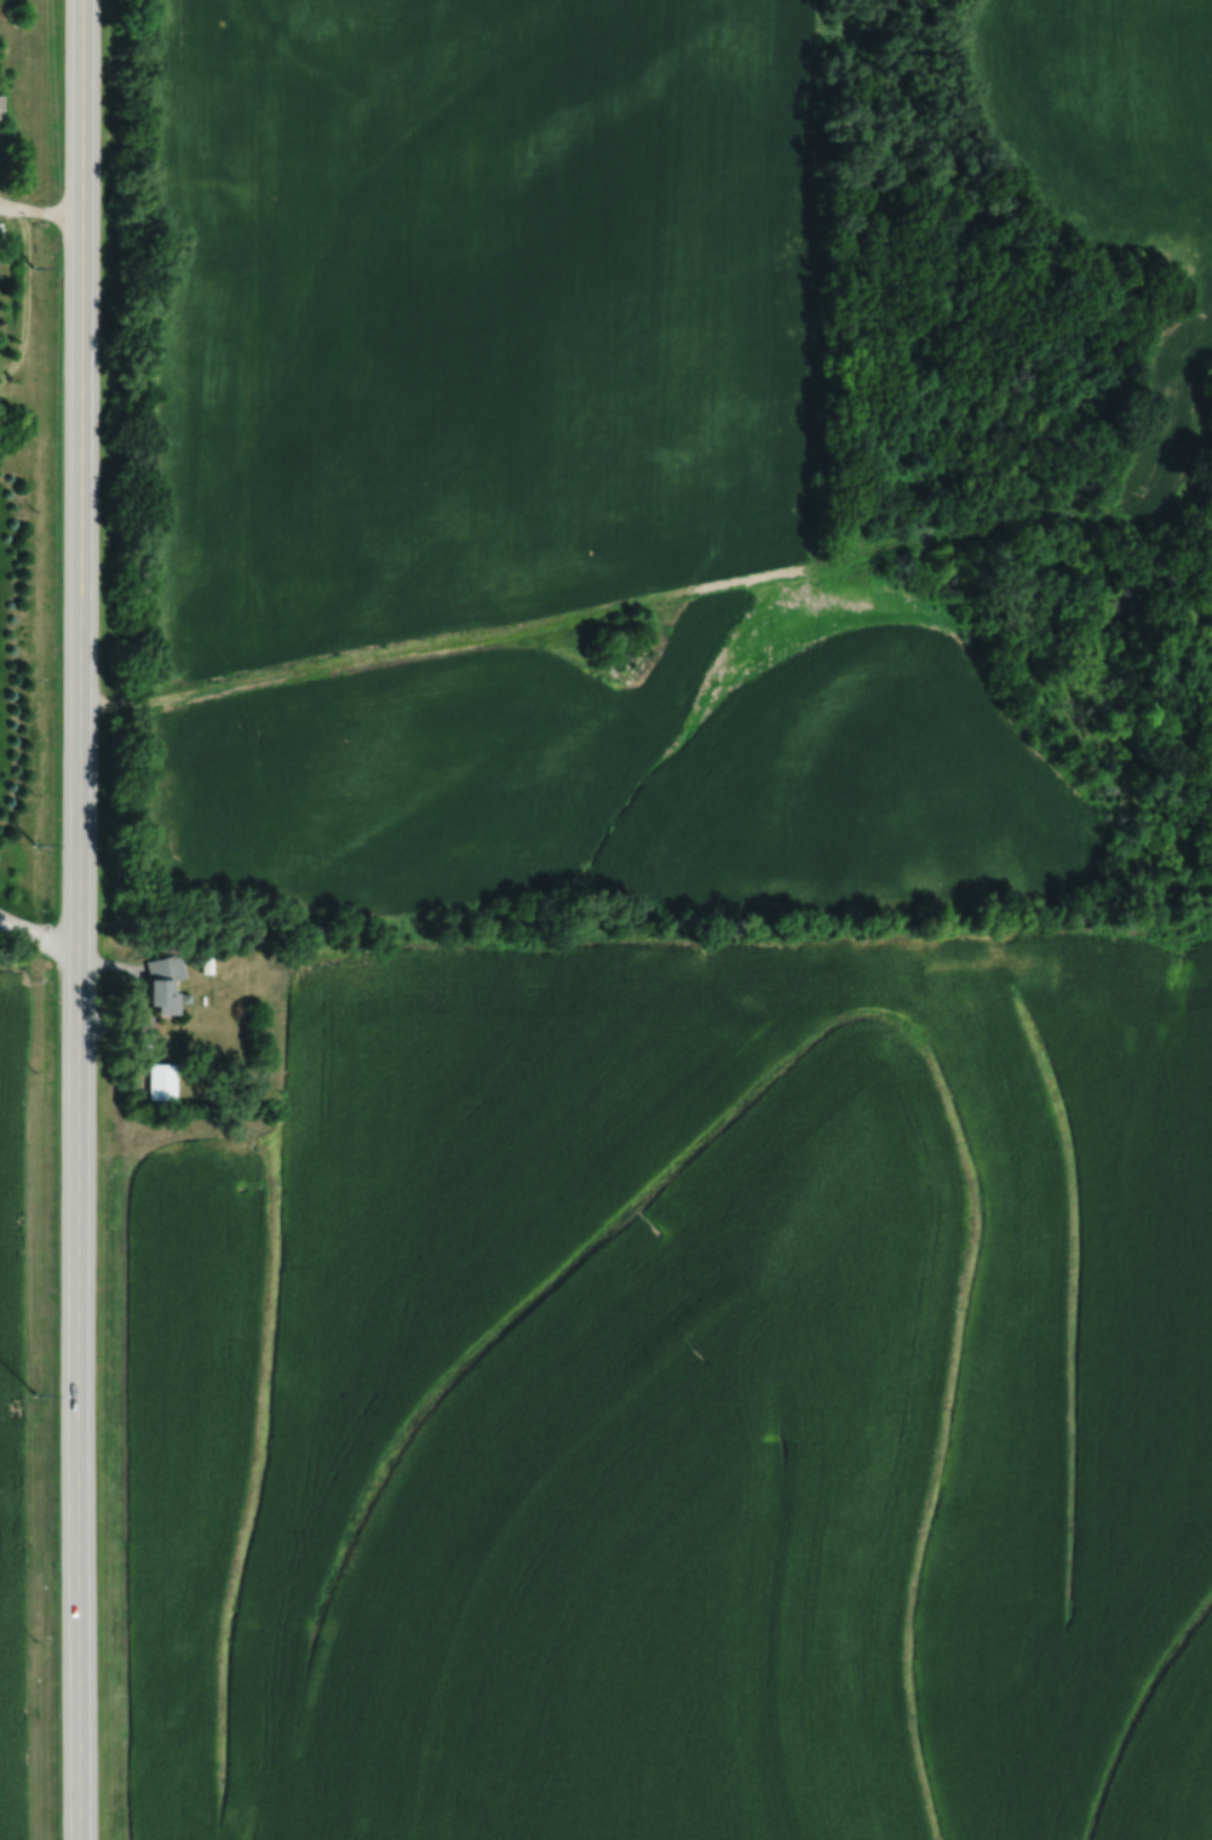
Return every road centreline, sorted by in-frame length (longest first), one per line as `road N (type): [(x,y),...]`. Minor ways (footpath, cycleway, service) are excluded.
road 1 (secondary): [(79,1839),(82,0)]
road 2 (track): [(79,700),(149,701),(1118,504)]

